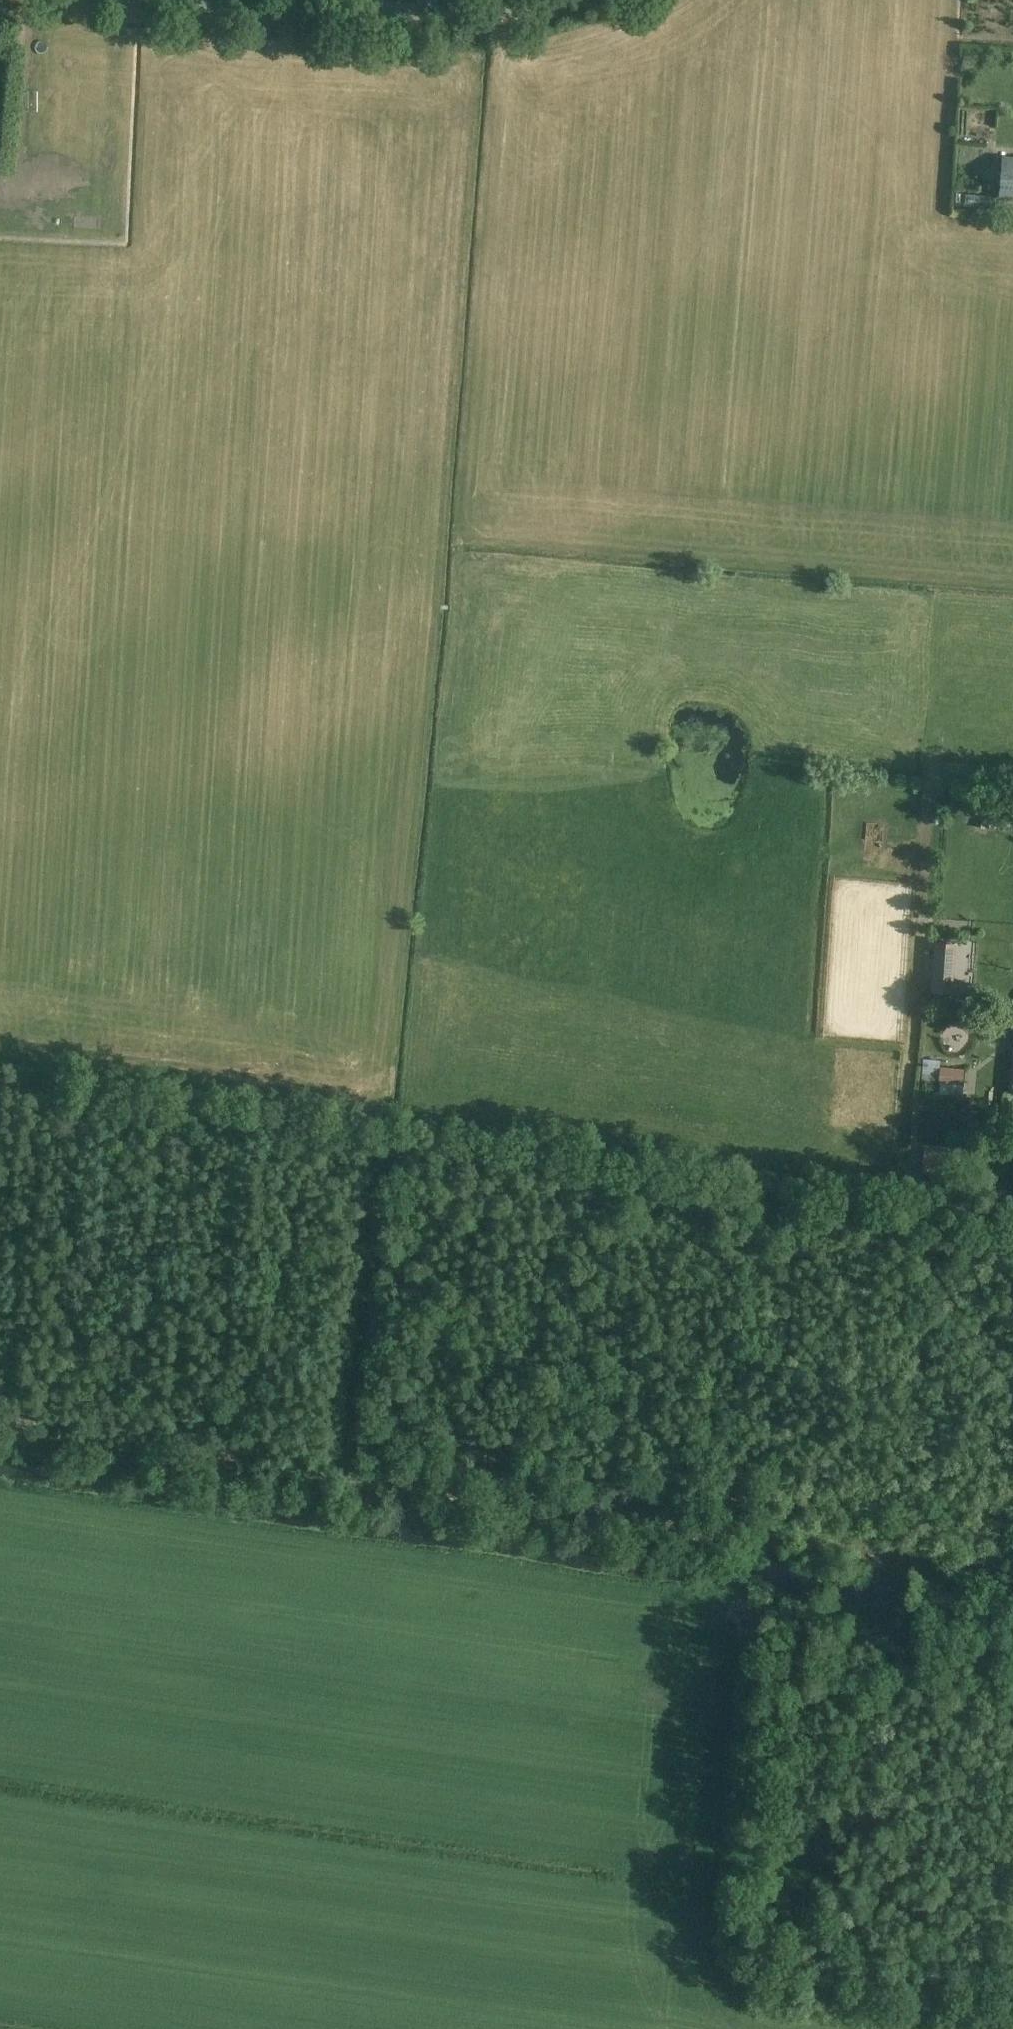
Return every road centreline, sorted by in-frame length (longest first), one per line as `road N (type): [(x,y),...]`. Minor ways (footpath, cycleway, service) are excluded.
road 1 (unclassified): [(207,0),(426,15),(557,0)]
road 2 (track): [(1012,1908),(869,1902),(773,1874),(735,1874)]

